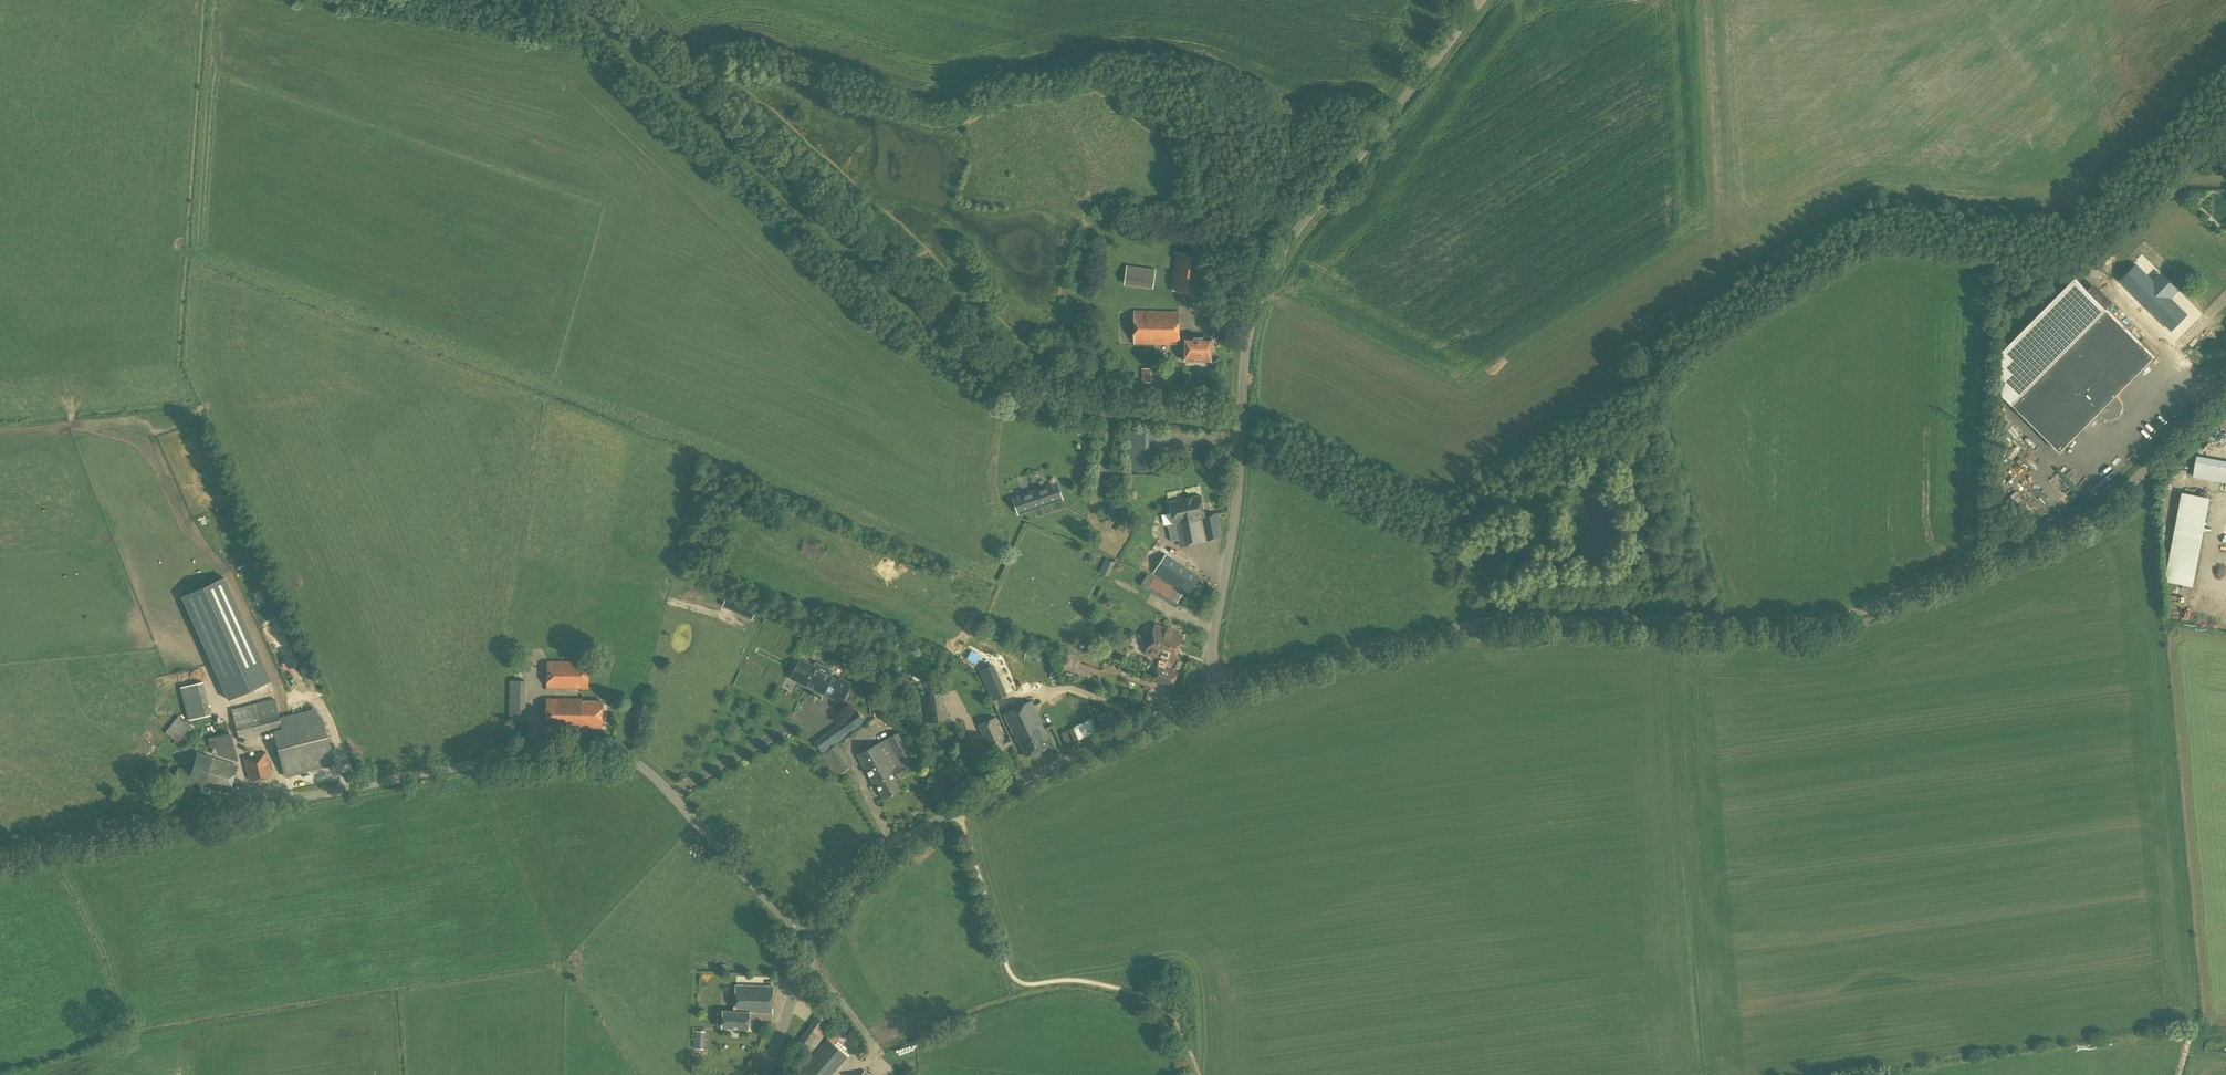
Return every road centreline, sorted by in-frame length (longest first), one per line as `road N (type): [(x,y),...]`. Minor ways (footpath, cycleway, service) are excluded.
road 1 (unclassified): [(1222,689),(1272,669),(1490,622),(1807,624),(1849,616),(2103,508),(2225,385)]
road 2 (unclassified): [(811,947),(643,767),(602,751),(525,754),(0,853)]
road 3 (unclassified): [(1242,419),(1026,393),(594,0)]
road 4 (unclassified): [(1242,419),(1247,344),(1272,267),(1481,0)]
road 5 (unclassified): [(811,947),(866,871),(927,827),(1222,689)]
road 6 (unclassified): [(1222,689),(1212,638),(1236,507),(1242,419)]
road 7 (unclassified): [(765,1074),(811,947)]

